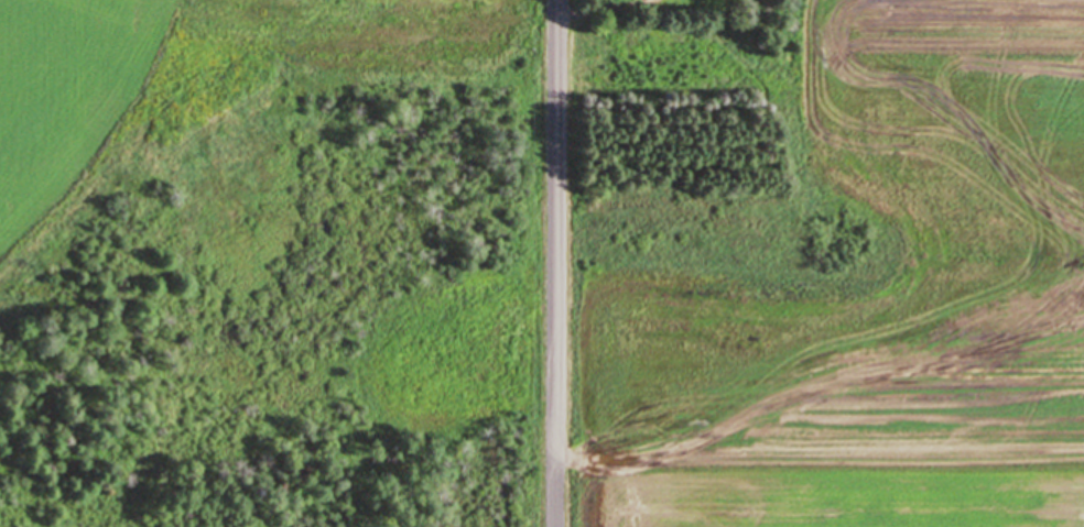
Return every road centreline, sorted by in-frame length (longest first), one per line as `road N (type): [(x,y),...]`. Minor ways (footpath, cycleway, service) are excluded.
road 1 (residential): [(553,526),(556,0)]

